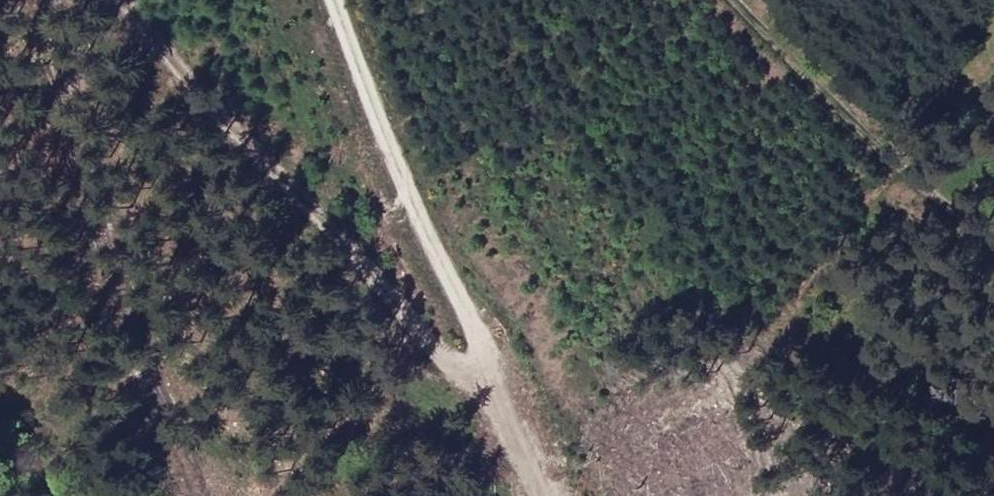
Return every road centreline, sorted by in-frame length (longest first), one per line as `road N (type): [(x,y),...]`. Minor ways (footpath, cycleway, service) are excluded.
road 1 (track): [(491,381),(429,329),(115,0)]
road 2 (track): [(491,381),(338,0)]
road 3 (track): [(993,230),(856,120),(733,0)]
road 4 (track): [(543,495),(491,381)]

